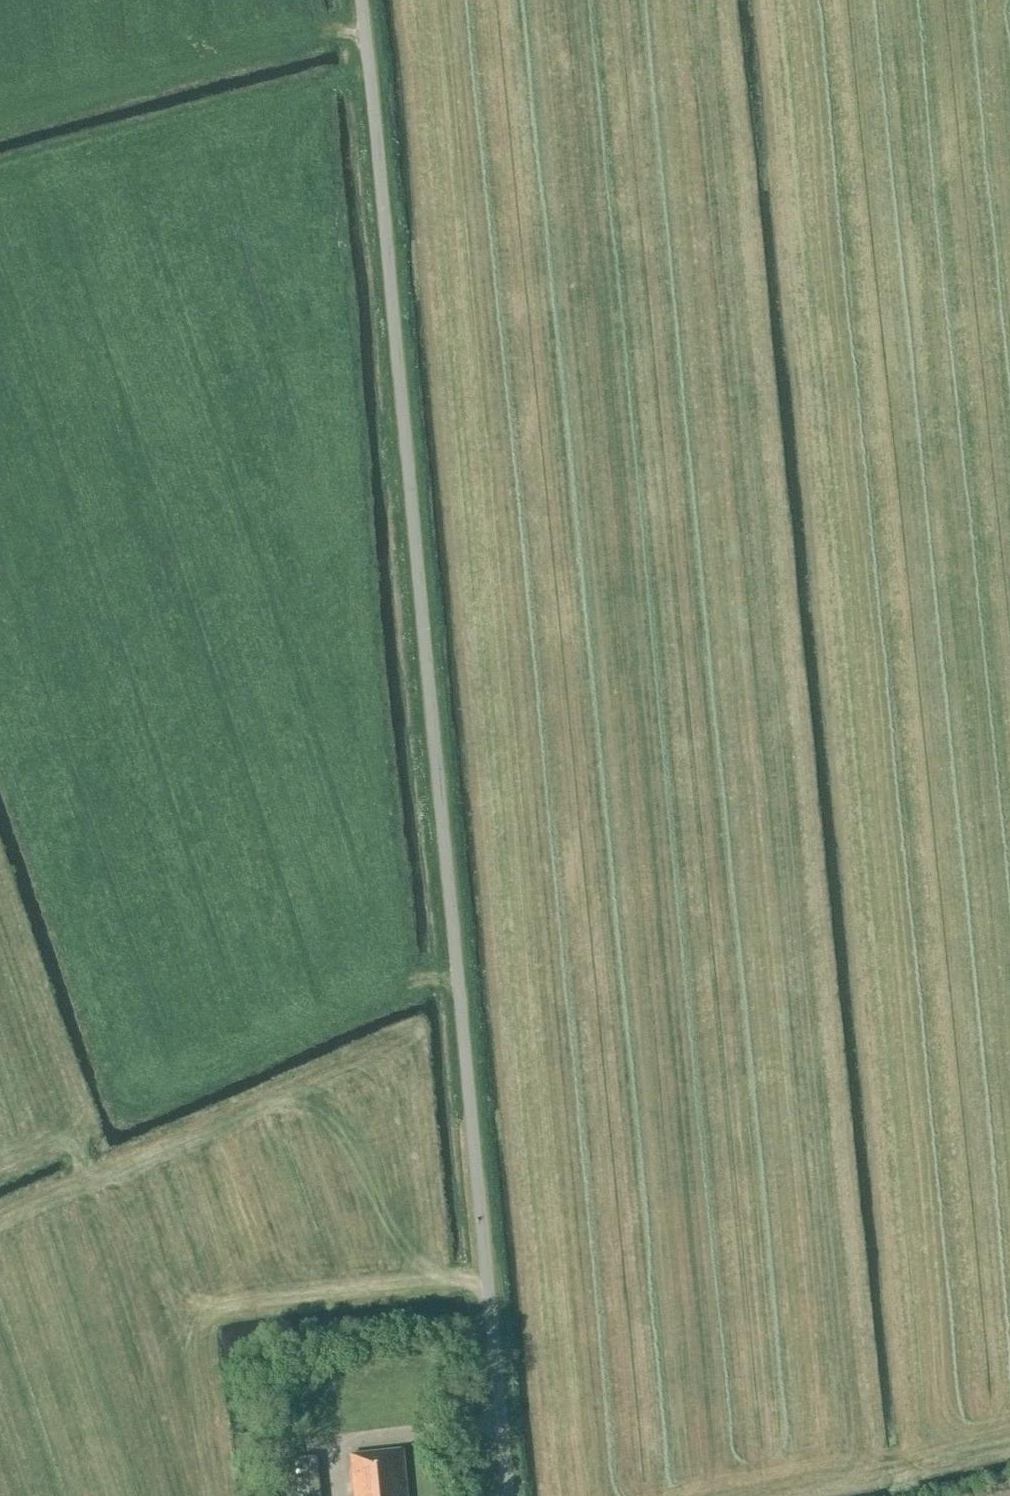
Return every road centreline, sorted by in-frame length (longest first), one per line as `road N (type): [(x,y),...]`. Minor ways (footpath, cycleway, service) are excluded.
road 1 (unclassified): [(509,1495),(359,0)]

